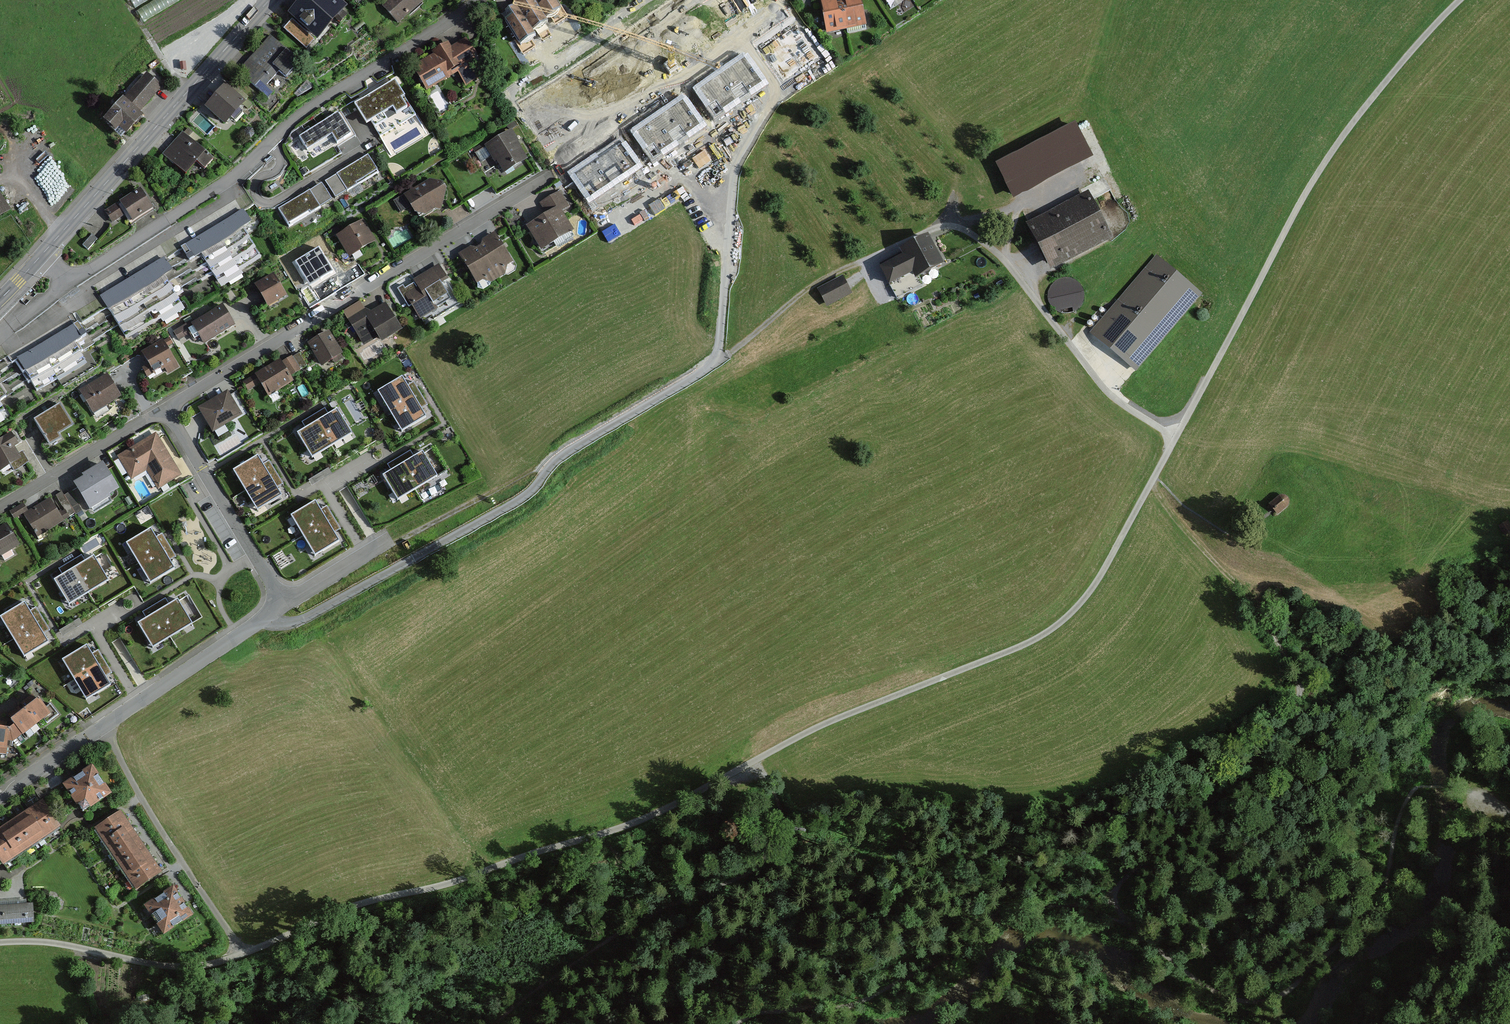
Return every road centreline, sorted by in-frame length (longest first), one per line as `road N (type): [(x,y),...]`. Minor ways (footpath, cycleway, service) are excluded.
road 1 (track): [(233,959),(376,900),(618,831),(819,726),(1017,648),(1059,624),(1100,583),(1152,483)]
road 2 (track): [(386,543),(553,461),(739,347),(811,287),(936,227),(978,235),(1111,393),(1176,434)]
road 3 (track): [(1152,483),(1314,183),(1408,54),(1465,0)]
road 4 (track): [(1152,483),(1251,597),(1299,677),(1297,698),(1241,778),(1120,883),(1122,923)]
road 5 (residential): [(165,408),(552,174)]
road 6 (track): [(1122,923),(1212,990),(1245,1004),(1287,993),(1375,910),(1403,810),(1420,787)]
road 7 (track): [(497,1023),(547,979),(666,909),(761,866),(784,829),(753,762)]
road 8 (tertiary): [(269,0),(40,257)]
road 9 (residential): [(104,726),(140,797),(235,941),(233,959)]
road 10 (residential): [(479,0),(307,107),(271,141)]
road 11 (residential): [(271,141),(234,176),(68,284)]
road 12 (residential): [(0,942),(200,968),(233,959)]
road 13 (residential): [(284,603),(165,408)]
road 14 (residential): [(104,726),(284,603)]
road 15 (residential): [(271,141),(279,166),(255,189),(267,202),(369,145)]
road 16 (residential): [(0,508),(165,408)]
road 17 (residential): [(0,795),(104,726)]

